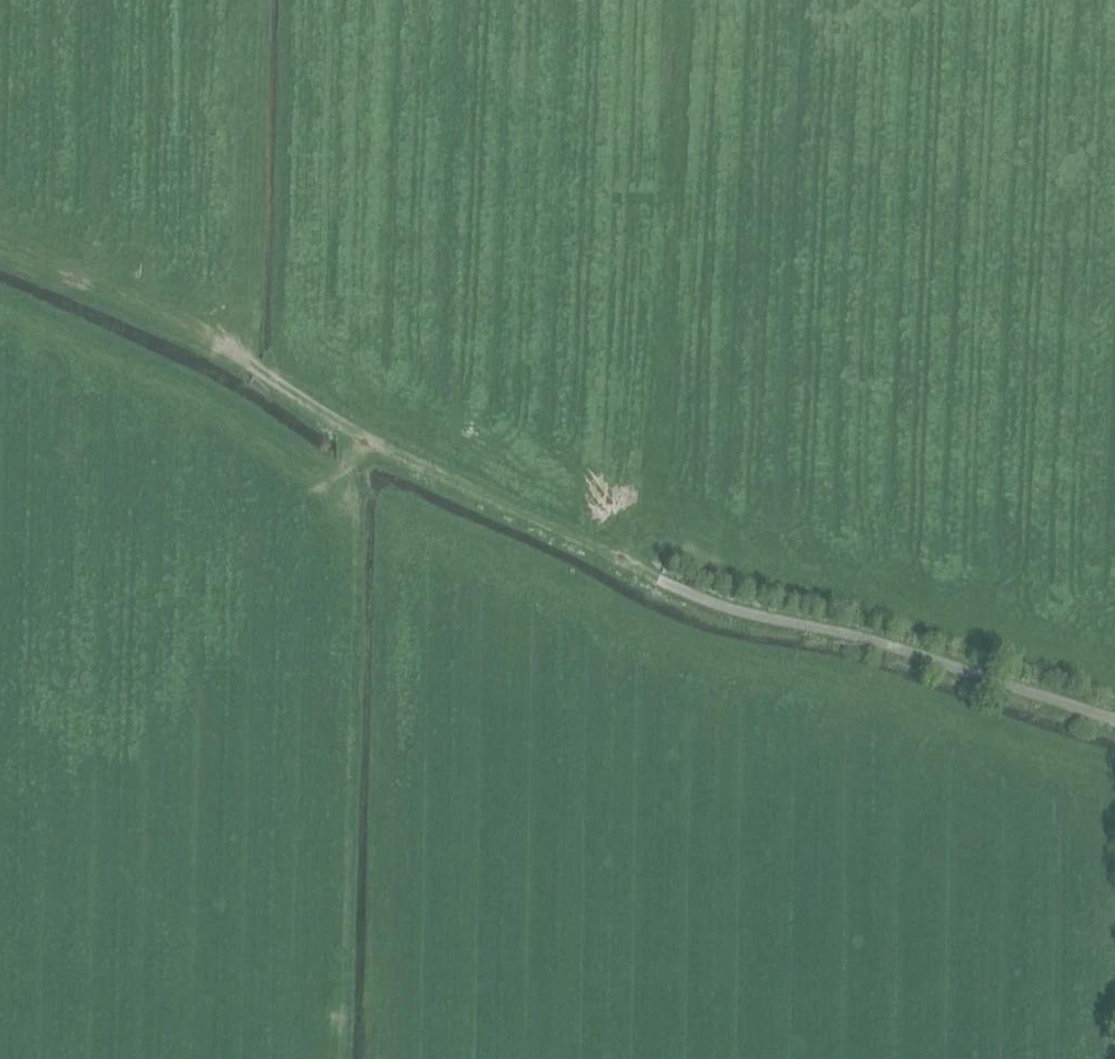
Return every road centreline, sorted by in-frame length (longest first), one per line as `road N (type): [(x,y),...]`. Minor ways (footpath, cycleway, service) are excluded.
road 1 (unclassified): [(1114,721),(875,641),(749,614),(658,581)]

